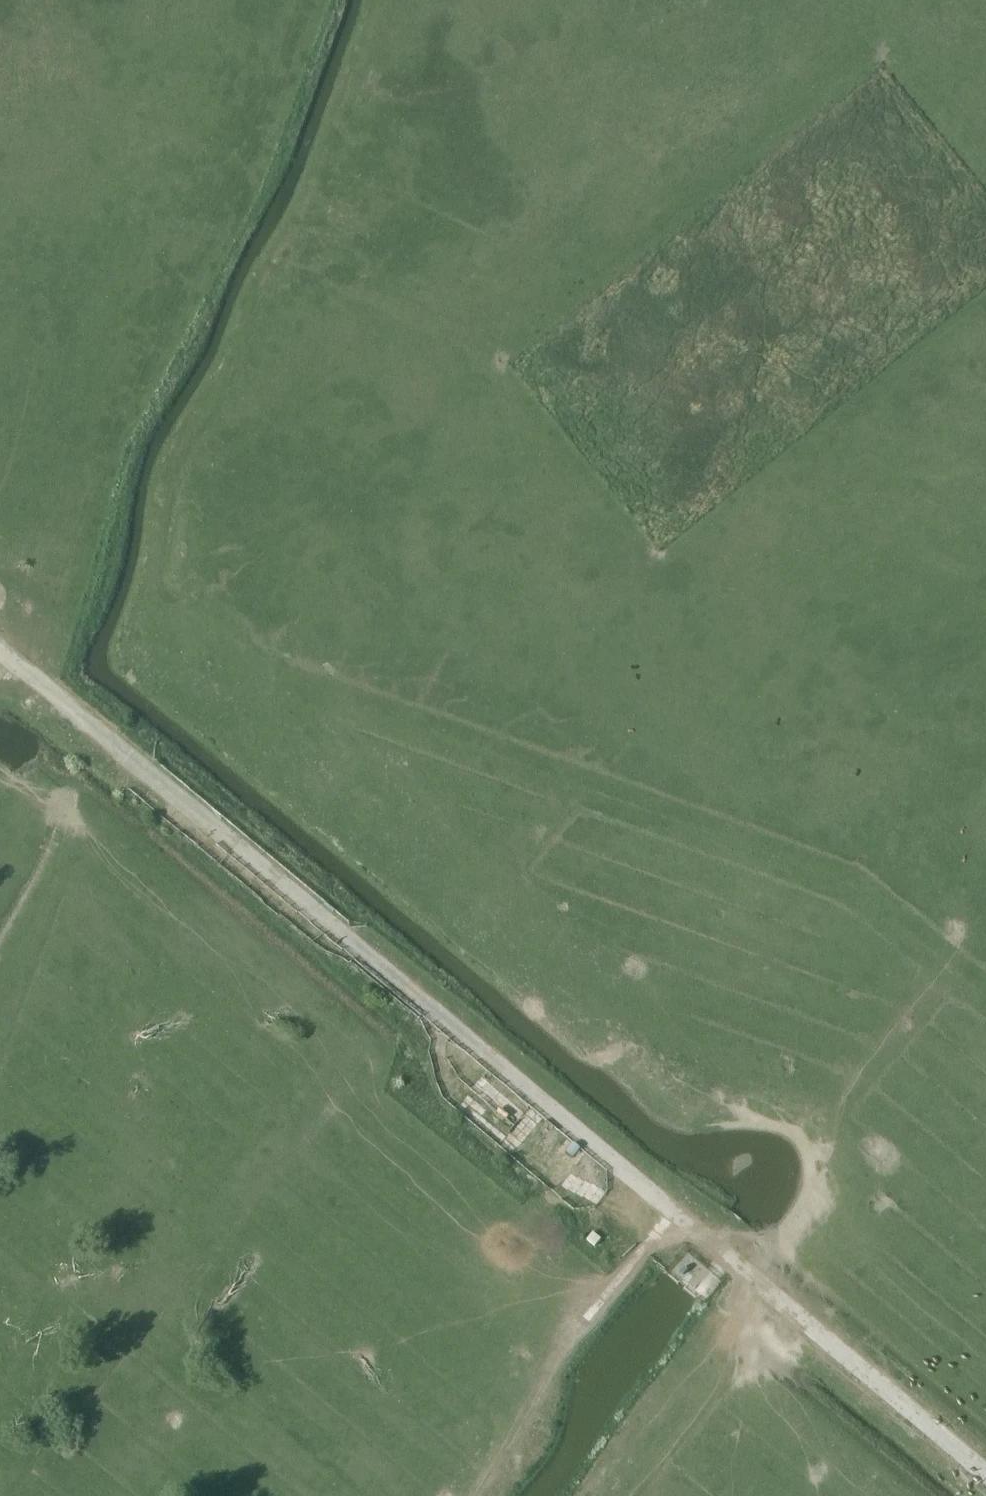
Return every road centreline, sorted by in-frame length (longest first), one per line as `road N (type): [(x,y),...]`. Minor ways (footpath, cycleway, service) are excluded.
road 1 (track): [(476,1495),(588,1310),(674,1211)]

